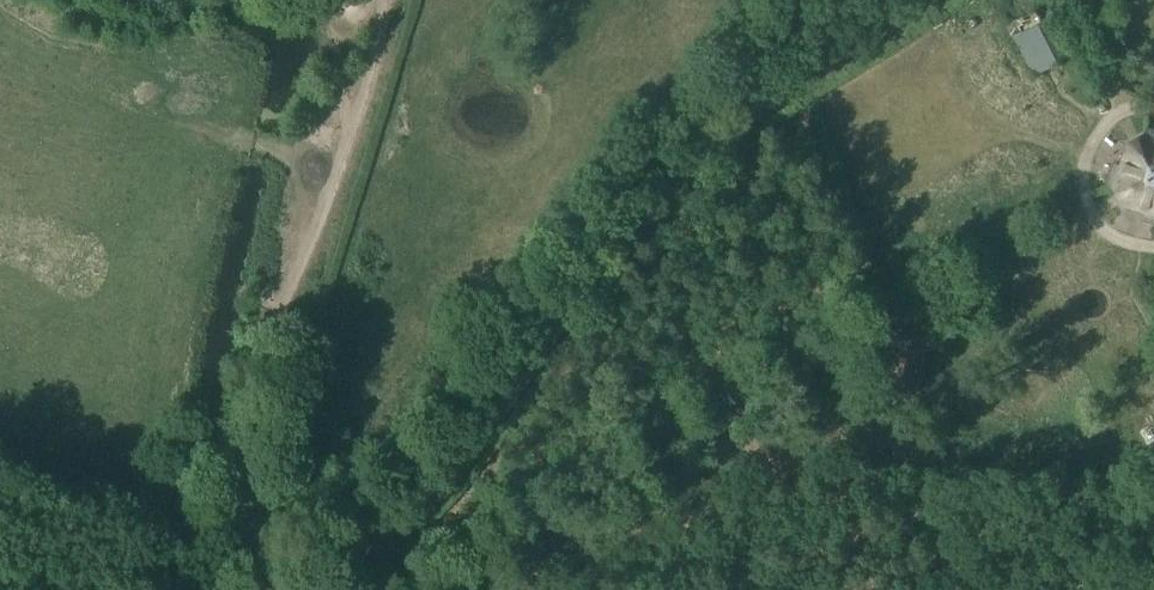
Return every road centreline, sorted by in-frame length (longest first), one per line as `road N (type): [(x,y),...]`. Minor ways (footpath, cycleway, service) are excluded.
road 1 (track): [(333,549),(415,489),(720,118),(905,0)]
road 2 (track): [(1093,217),(398,584)]

